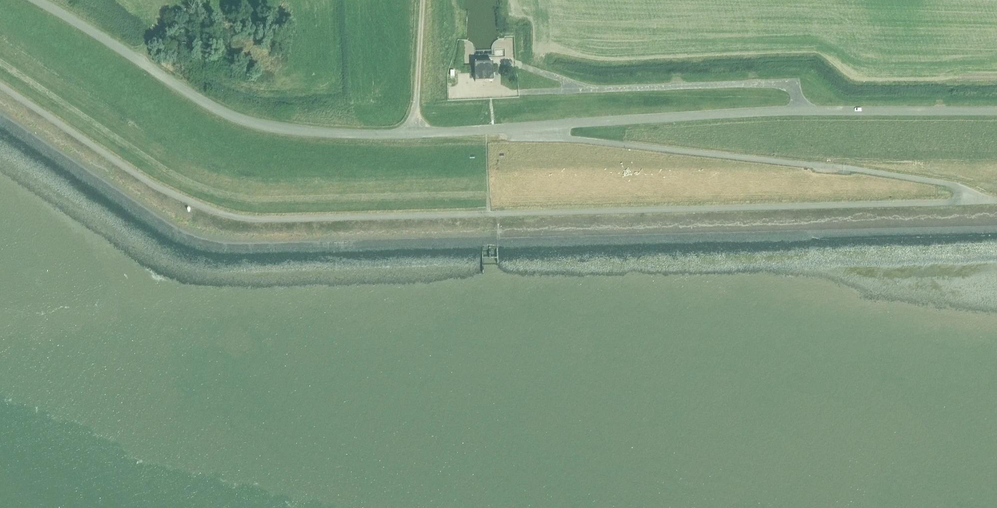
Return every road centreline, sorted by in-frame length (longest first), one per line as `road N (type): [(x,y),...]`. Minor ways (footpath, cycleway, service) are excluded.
road 1 (unclassified): [(996,110),(304,132),(202,98),(36,0)]
road 2 (track): [(417,133),(423,0)]

